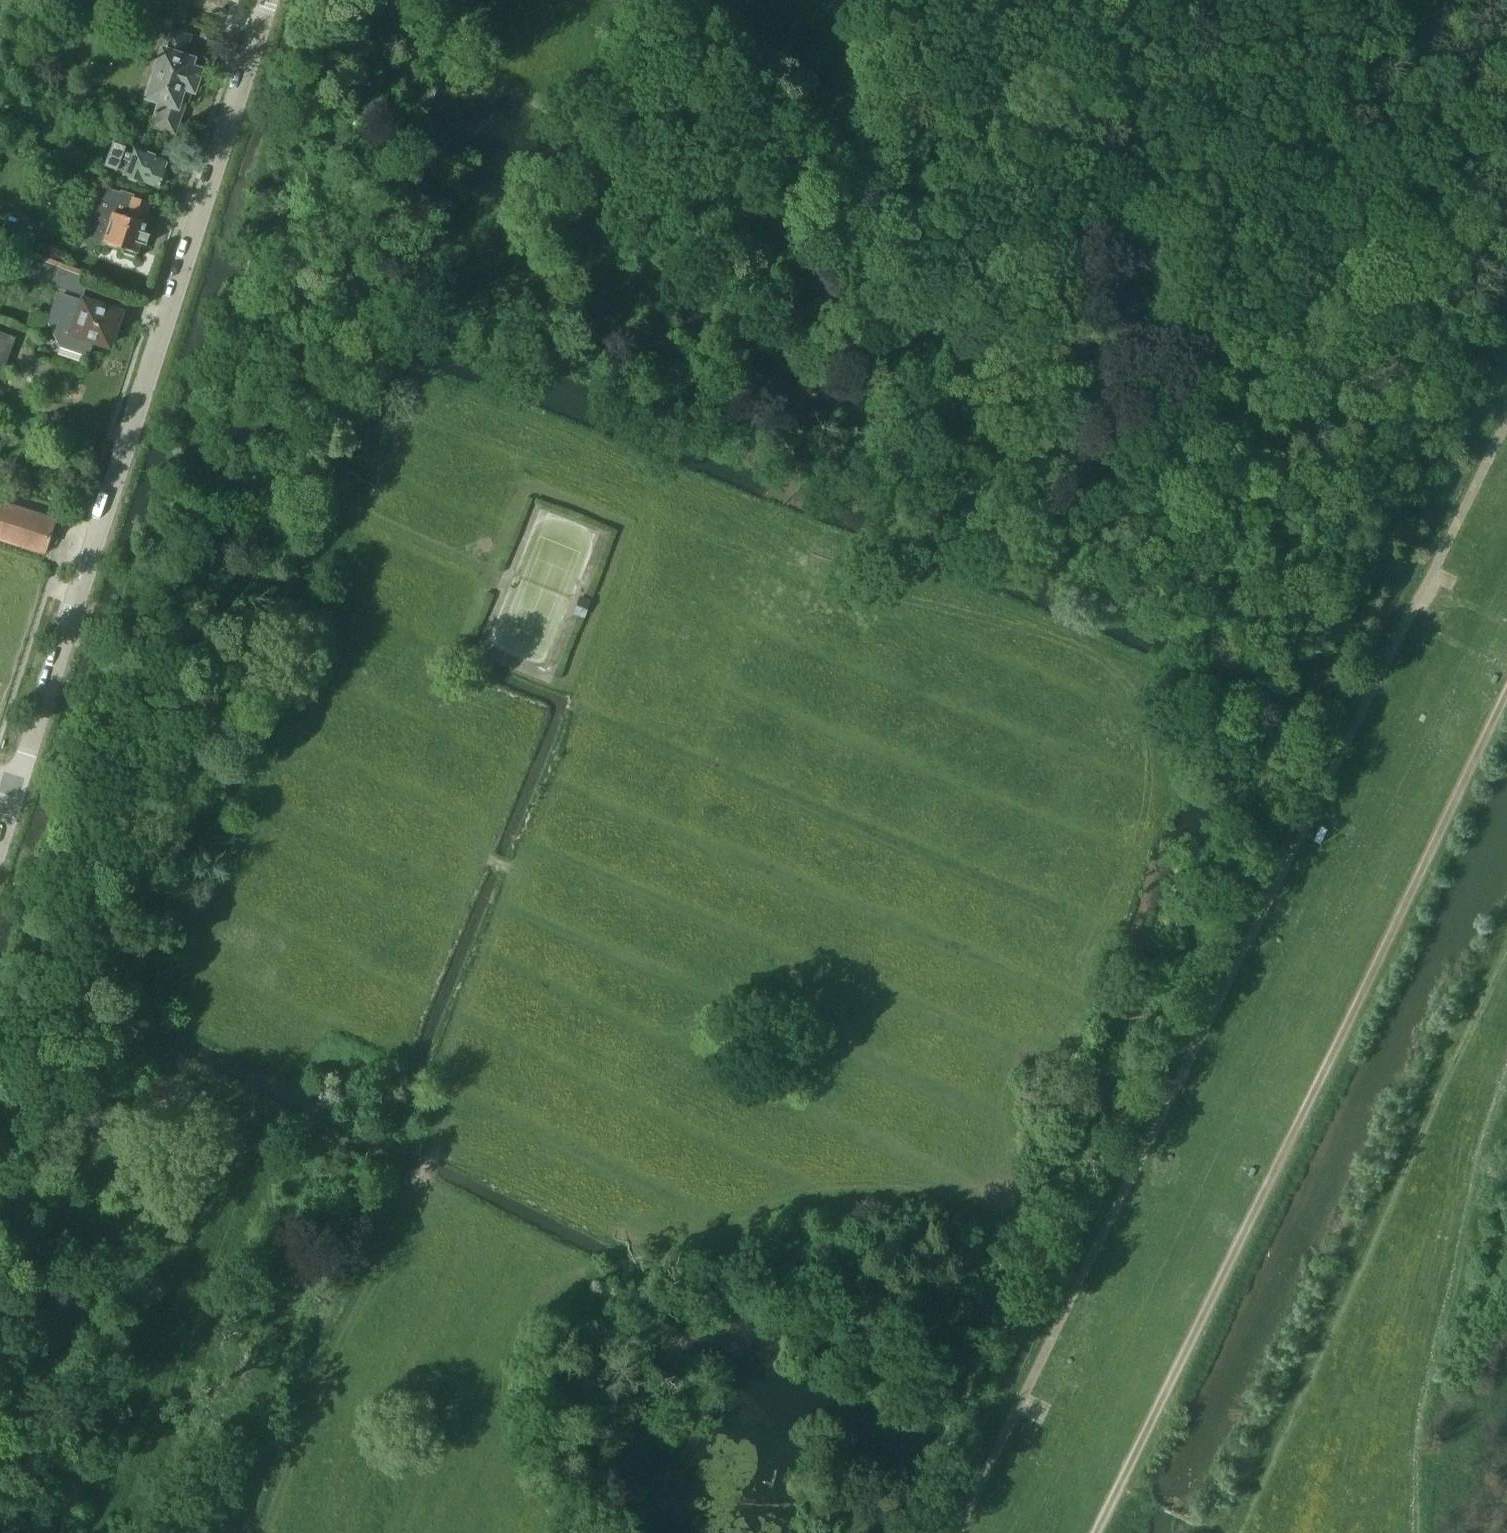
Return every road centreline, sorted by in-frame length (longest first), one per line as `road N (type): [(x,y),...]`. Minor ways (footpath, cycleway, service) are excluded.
road 1 (track): [(1097,1532),(1506,695)]
road 2 (unclassified): [(17,784),(267,0)]
road 3 (track): [(1258,0),(1257,48),(1237,103),(1163,227),(1180,299),(1178,338),(1121,411),(1095,473)]
road 4 (track): [(0,982),(364,1154)]
road 5 (track): [(1196,171),(1463,261)]

